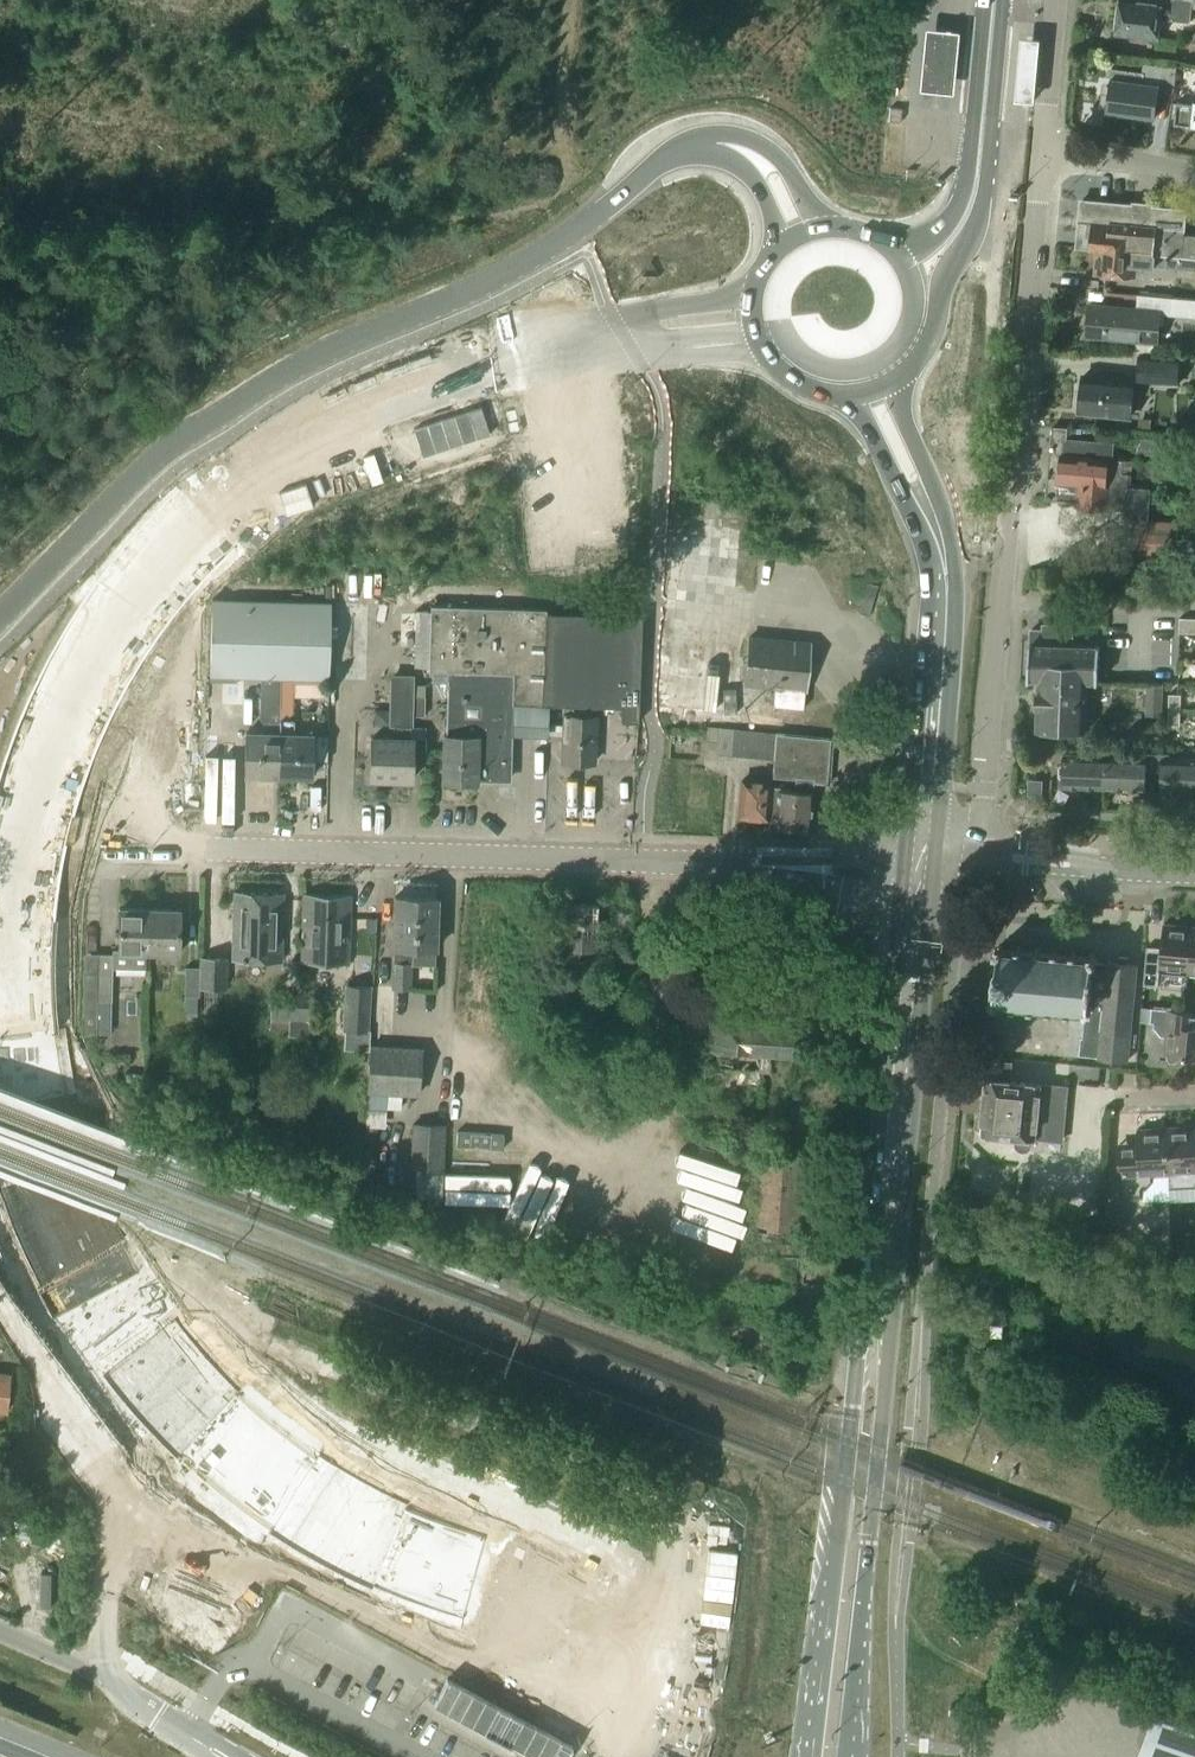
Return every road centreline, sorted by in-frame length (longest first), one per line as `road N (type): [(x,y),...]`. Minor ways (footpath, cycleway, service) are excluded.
road 1 (primary): [(819,1756),(772,1689),(725,1652),(674,1627),(424,1561),(309,1506),(242,1459),(178,1405),(97,1297),(38,1169),(22,1094),(14,909),(33,809),(97,651),(149,577),(265,470),(357,414),(473,371),(656,350)]
road 2 (primary): [(0,1113),(42,1237),(79,1307),(160,1417),(223,1476),(378,1568),(670,1651),(713,1672),(759,1707),(793,1756)]
road 3 (primary): [(751,301),(461,346),(347,392),(252,452),(189,500),(102,607),(27,747),(0,844)]
road 4 (tertiary): [(739,150),(680,151),(503,273),(254,392),(157,460),(0,616)]
road 5 (residential): [(937,828),(874,864),(838,869),(227,843),(209,852),(100,851)]
road 6 (residential): [(949,608),(980,613),(1002,604),(1049,153)]
road 7 (unclassified): [(0,1297),(102,1453),(113,1496),(101,1639),(113,1689)]
road 8 (primary): [(896,380),(934,333),(947,271),(979,212),(1005,0)]
road 9 (primary): [(983,0),(965,181),(943,230),(896,255)]
road 10 (unclassified): [(1194,874),(970,862)]
road 11 (unclassified): [(854,397),(900,486),(938,533)]
road 12 (unclassified): [(938,533),(896,380)]
road 13 (unclassified): [(1049,153),(1057,0)]
road 14 (primary): [(757,334),(783,335),(833,371),(864,370),(893,353)]
road 15 (residential): [(1049,153),(1194,181)]
road 16 (unclassified): [(937,828),(928,786),(944,685)]
road 17 (unclassified): [(113,1689),(223,1756)]
road 18 (unclassified): [(113,1689),(0,1632)]
road 19 (tertiary): [(823,232),(788,171),(739,150)]

